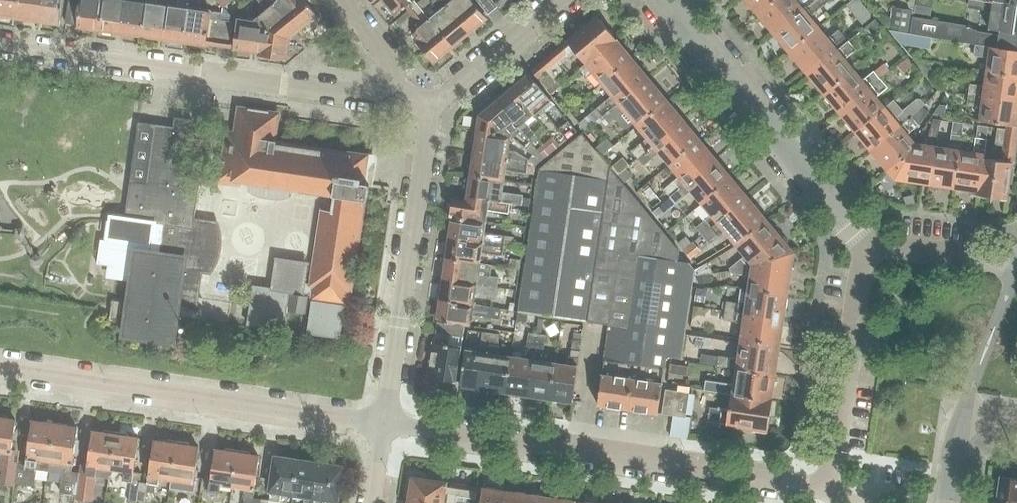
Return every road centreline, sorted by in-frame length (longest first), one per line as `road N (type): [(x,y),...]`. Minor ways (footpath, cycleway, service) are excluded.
road 1 (unclassified): [(828,489),(383,422)]
road 2 (unclassified): [(391,82),(363,96),(0,45)]
road 3 (unclassified): [(383,422),(0,366)]
road 4 (tertiary): [(872,250),(665,0)]
road 5 (unclassified): [(383,422),(429,106)]
road 6 (unclassified): [(872,250),(861,271),(828,489)]
road 7 (unclassified): [(429,106),(562,0)]
road 8 (tertiary): [(1016,265),(872,250)]

